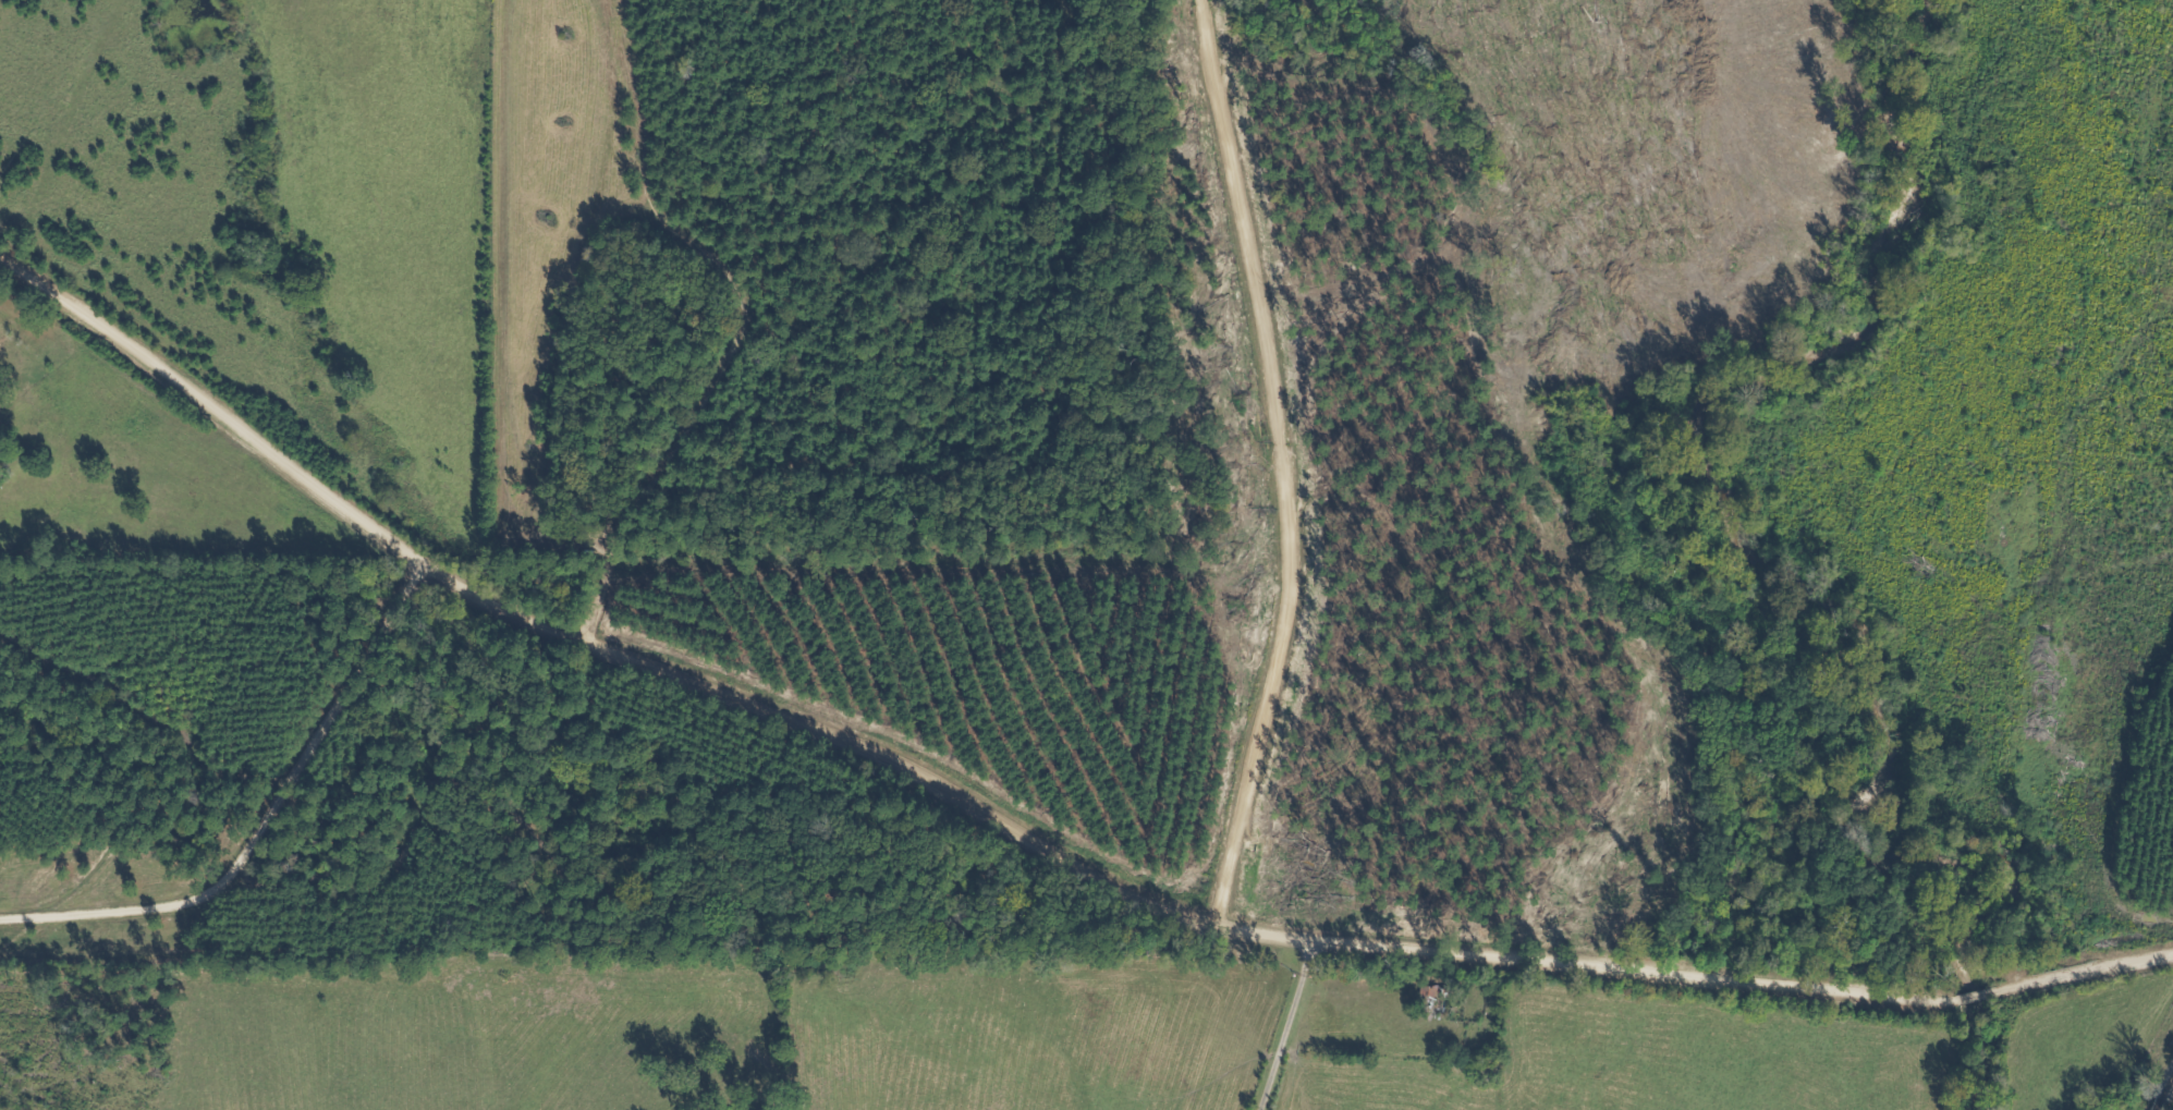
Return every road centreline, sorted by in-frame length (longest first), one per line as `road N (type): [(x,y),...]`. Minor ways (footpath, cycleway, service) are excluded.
road 1 (residential): [(1213,900),(1127,883),(636,678),(437,559),(0,265)]
road 2 (residential): [(1213,900),(1272,721),(1278,483),(1261,368),(1246,352),(1201,0)]
road 3 (residential): [(1305,954),(1948,999),(2172,955)]

